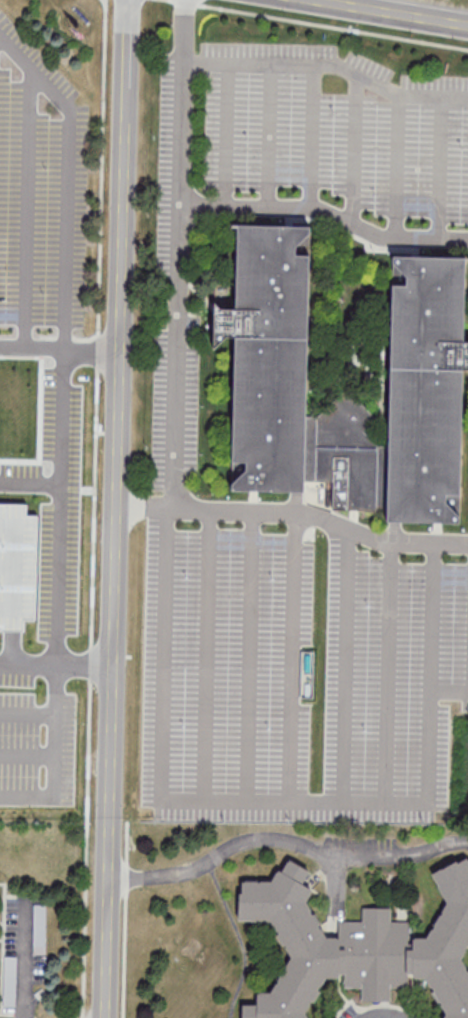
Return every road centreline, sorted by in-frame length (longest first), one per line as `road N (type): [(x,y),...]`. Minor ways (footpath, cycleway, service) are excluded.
road 1 (tertiary): [(130,0),(105,1017)]
road 2 (tertiary): [(315,0),(467,28)]

